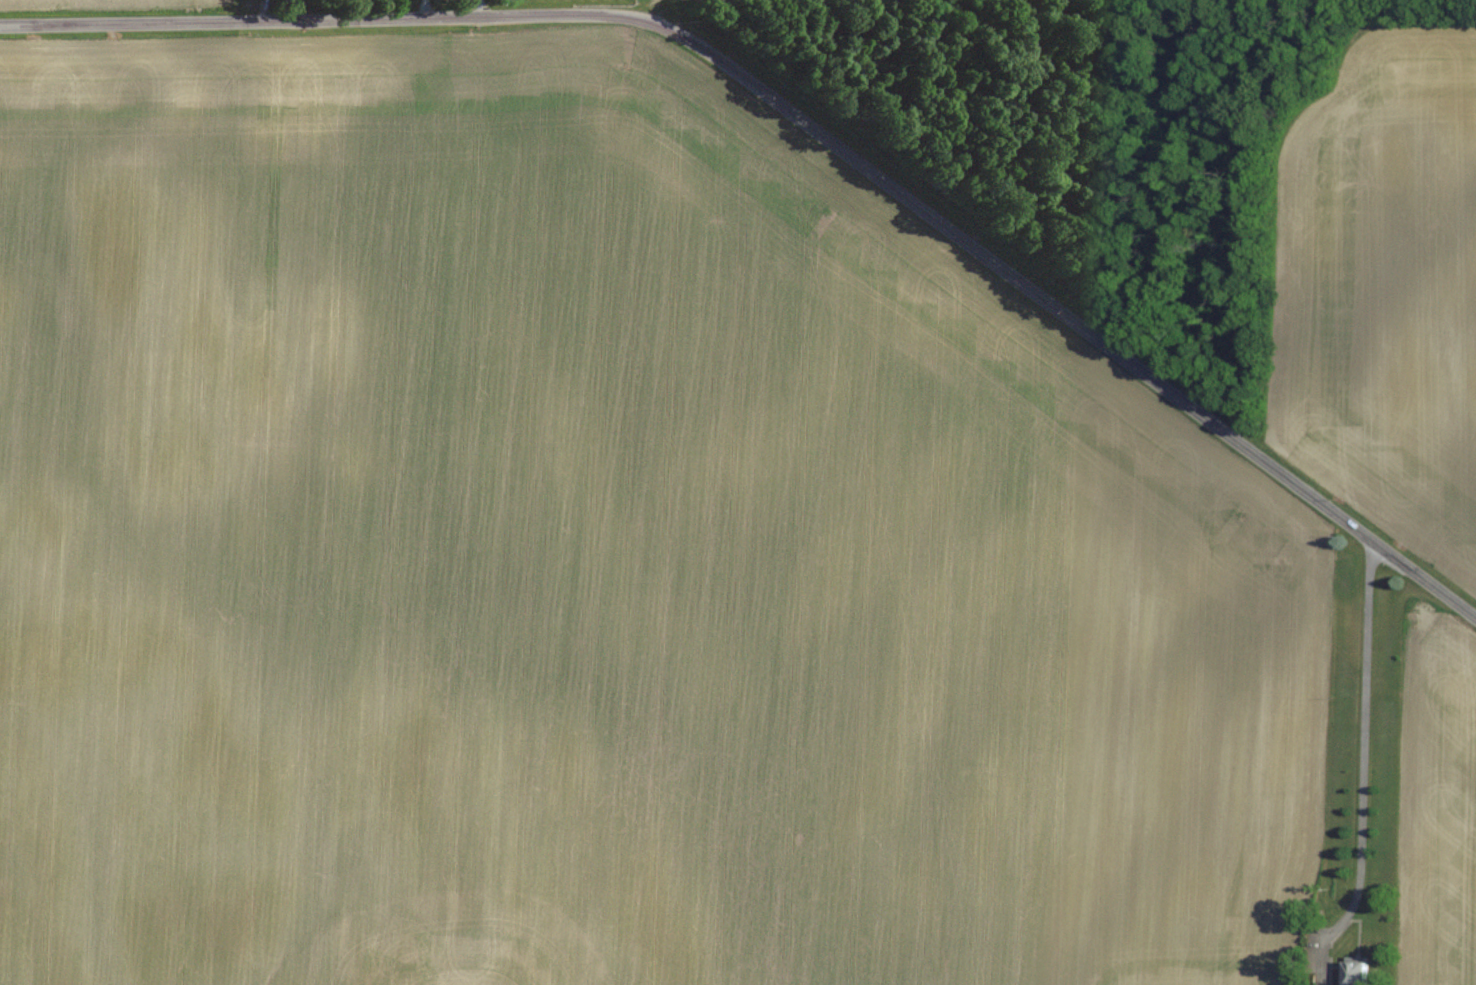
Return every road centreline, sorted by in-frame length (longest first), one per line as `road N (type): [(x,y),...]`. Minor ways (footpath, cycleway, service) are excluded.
road 1 (residential): [(1475,618),(703,50),(653,22),(617,15),(0,25)]

